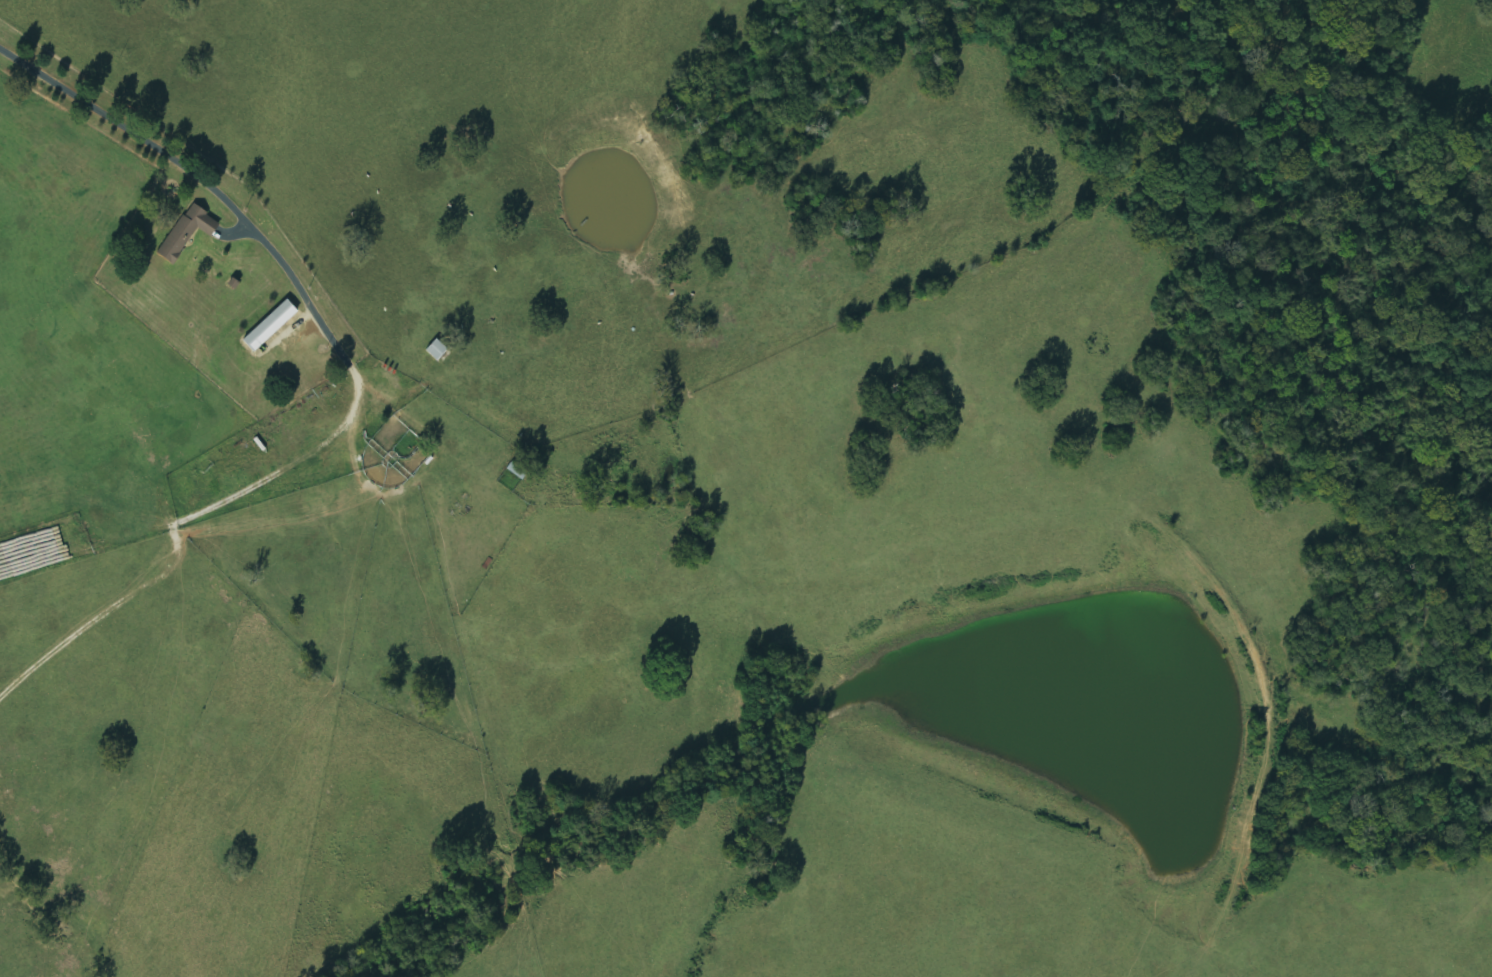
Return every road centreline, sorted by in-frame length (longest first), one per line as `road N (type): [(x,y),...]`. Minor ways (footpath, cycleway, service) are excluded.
road 1 (residential): [(0,48),(111,114),(251,225),(378,401)]

